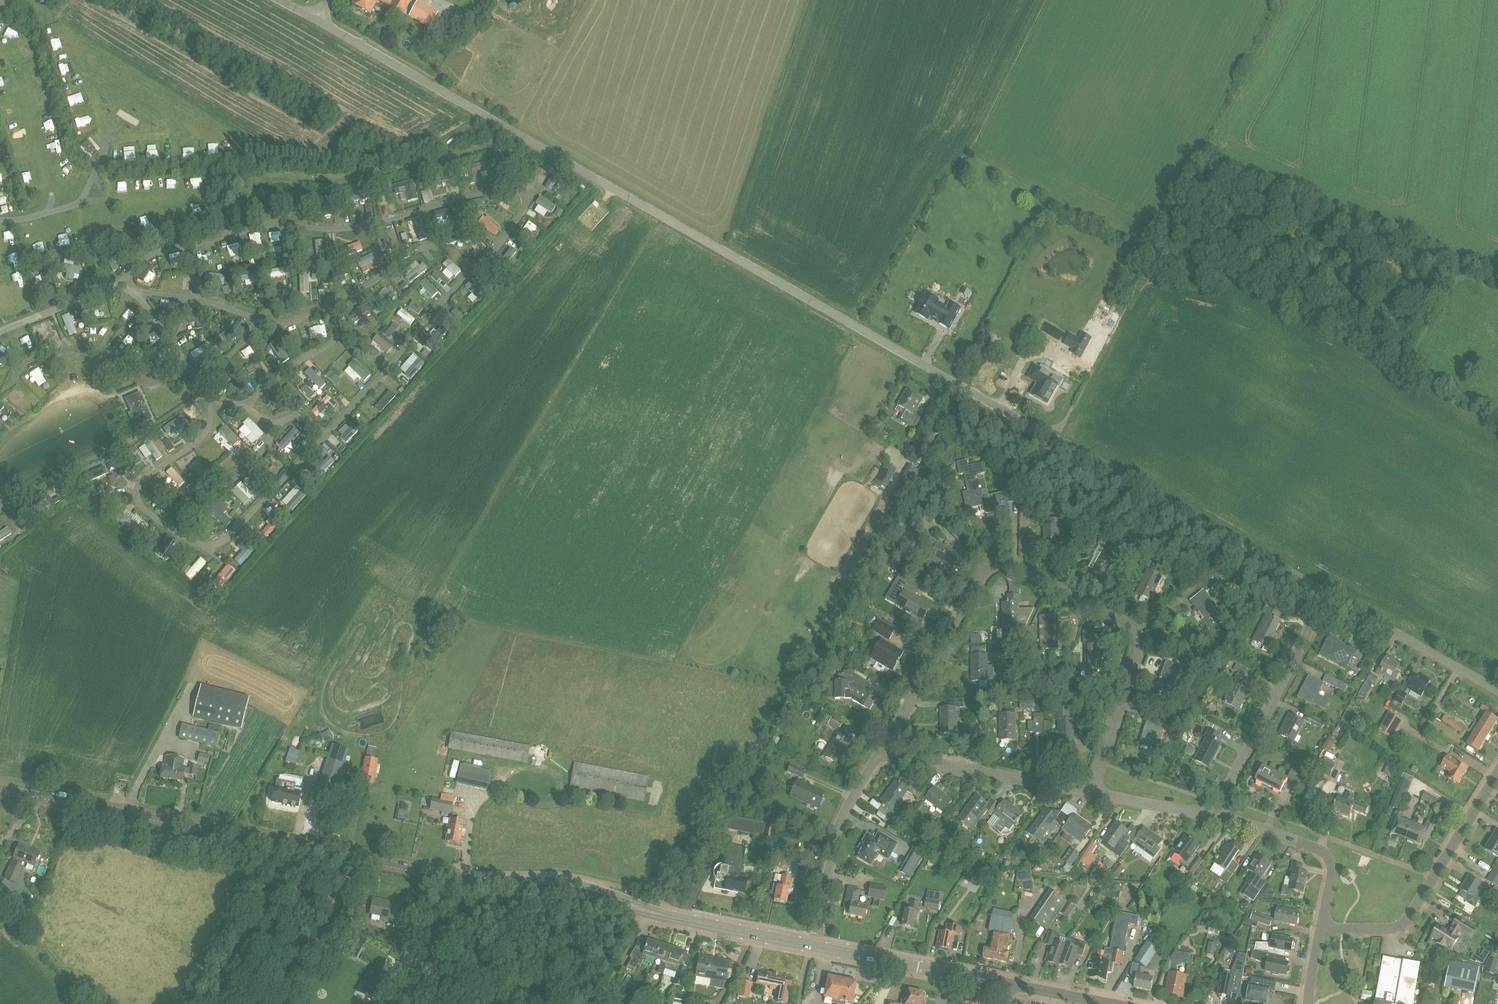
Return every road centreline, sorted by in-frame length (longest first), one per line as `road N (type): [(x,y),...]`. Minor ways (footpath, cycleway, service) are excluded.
road 1 (unclassified): [(1322,589),(319,20)]
road 2 (residential): [(1092,793),(1139,651),(1136,631),(1014,566),(986,574),(880,751)]
road 3 (primary): [(355,857),(0,788)]
road 4 (residential): [(1320,929),(1388,929),(1405,921),(1497,772)]
road 5 (residential): [(1217,817),(1322,589)]
road 6 (primary): [(674,918),(575,883),(461,877)]
road 7 (primary): [(461,877),(674,918)]
road 8 (residential): [(1092,793),(880,751)]
road 9 (residential): [(880,751),(843,812),(812,947)]
road 10 (primary): [(1015,985),(812,947)]
road 11 (residential): [(1497,690),(1322,589)]
road 12 (residential): [(1320,929),(1332,873),(1326,854),(1217,817)]
road 13 (track): [(278,842),(185,1003)]
road 14 (primary): [(812,947),(674,918)]
road 15 (residential): [(1217,817),(1092,793)]

